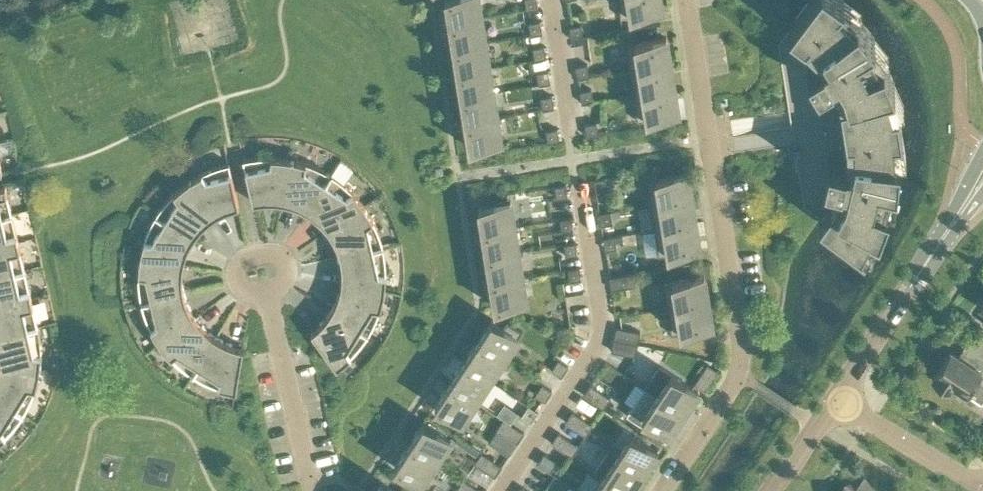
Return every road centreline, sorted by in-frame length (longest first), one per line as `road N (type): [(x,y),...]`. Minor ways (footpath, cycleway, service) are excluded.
road 1 (residential): [(687,0),(740,331),(737,375)]
road 2 (residential): [(500,490),(601,330),(579,187)]
road 3 (residential): [(310,490),(265,290)]
road 4 (tertiary): [(835,400),(946,232)]
road 5 (residential): [(982,488),(835,400)]
road 6 (residential): [(661,490),(737,375)]
road 7 (residential): [(551,0),(571,129)]
road 8 (residential): [(265,290),(239,285),(238,263),(280,255),(286,274),(276,287)]

